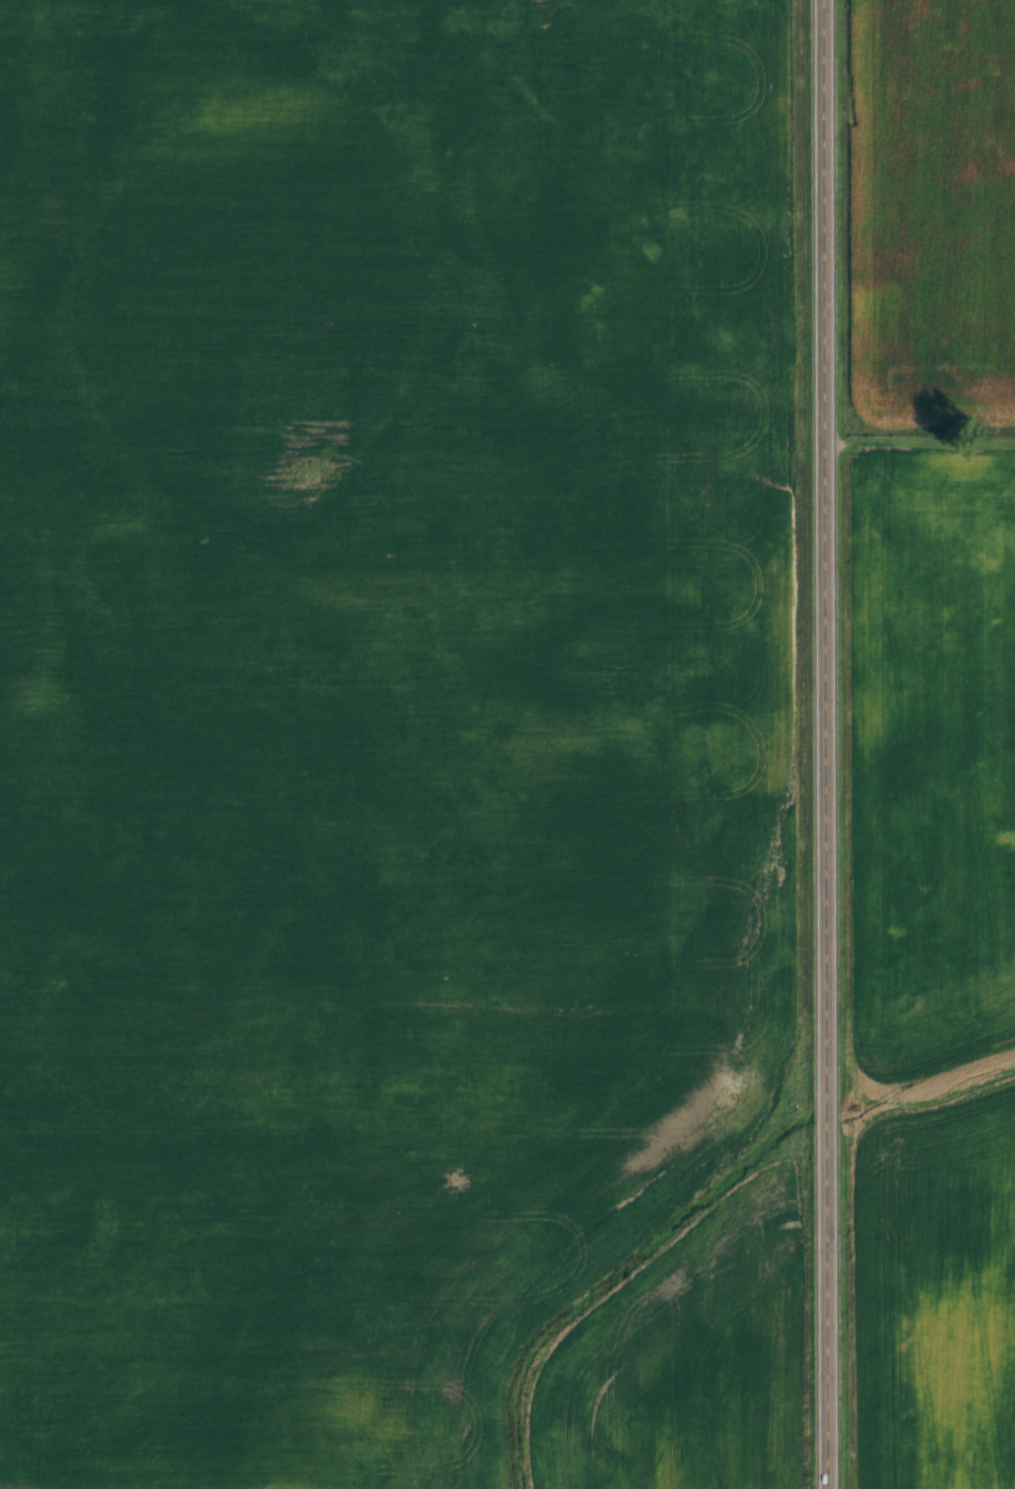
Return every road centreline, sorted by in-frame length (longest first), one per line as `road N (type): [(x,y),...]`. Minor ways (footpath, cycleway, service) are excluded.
road 1 (secondary): [(831,1488),(830,0)]

